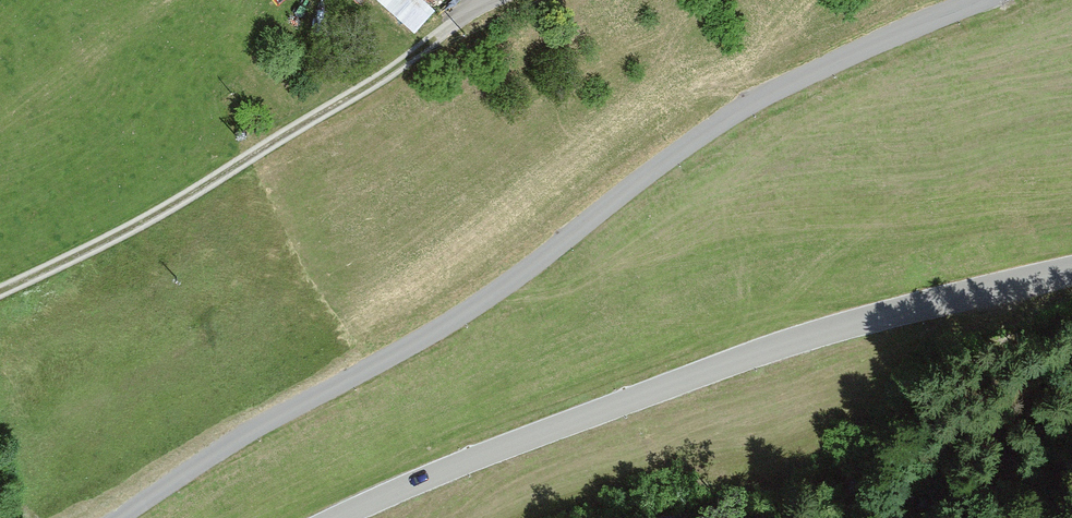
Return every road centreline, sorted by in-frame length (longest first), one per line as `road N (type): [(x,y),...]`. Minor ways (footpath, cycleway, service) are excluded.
road 1 (residential): [(992,0),(717,127),(464,321),(248,436),(123,517)]
road 2 (tertiary): [(345,517),(419,479),(732,360),(1071,270)]
road 3 (track): [(0,291),(180,203),(499,0)]

